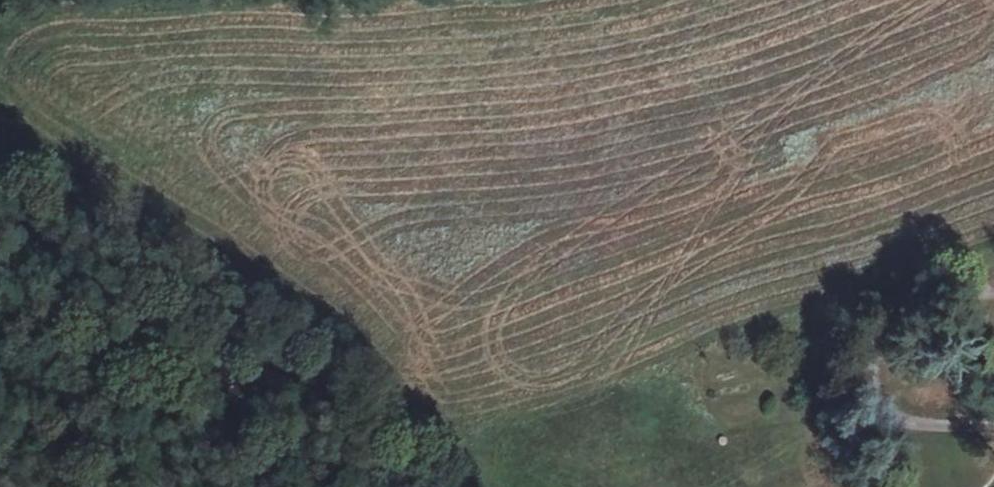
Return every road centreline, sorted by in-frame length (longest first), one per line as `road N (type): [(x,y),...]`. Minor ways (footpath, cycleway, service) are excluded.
road 1 (track): [(0,218),(160,345),(304,486)]

